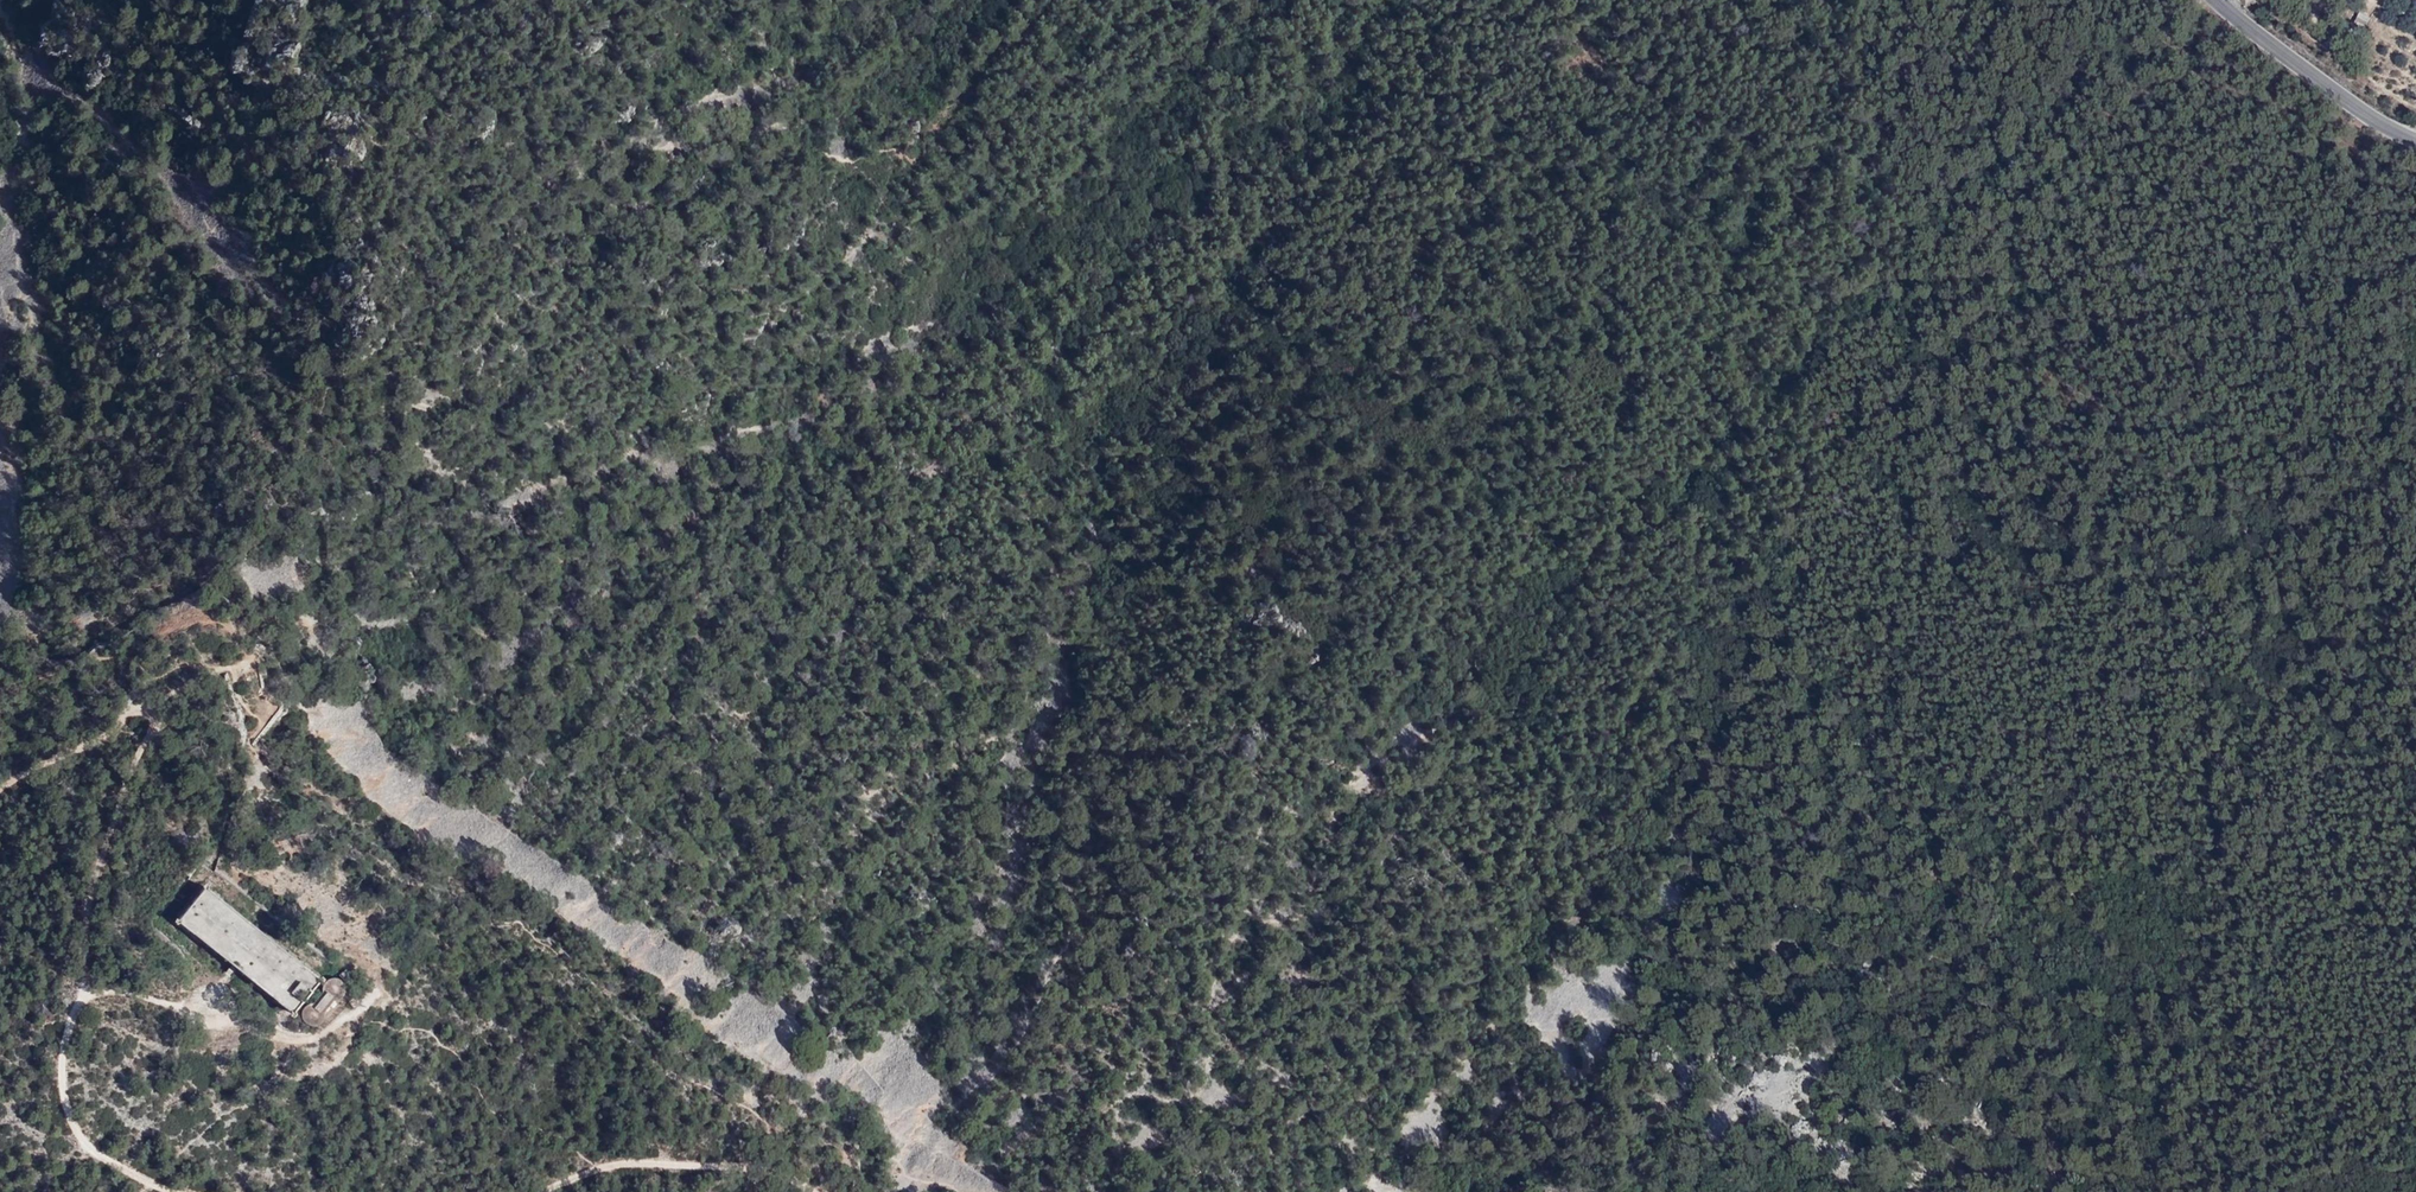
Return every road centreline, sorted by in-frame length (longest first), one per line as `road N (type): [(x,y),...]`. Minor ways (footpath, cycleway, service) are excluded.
road 1 (track): [(175,1191),(85,1140),(66,1079),(68,1041),(91,964),(96,883),(123,795),(156,727),(153,713),(137,712),(0,788)]
road 2 (track): [(86,990),(152,997),(295,1040),(321,1037),(375,992)]
road 3 (track): [(818,1191),(792,1177),(688,1164),(599,1172),(546,1191)]
road 4 (tertiary): [(2220,0),(2364,116),(2415,139)]

